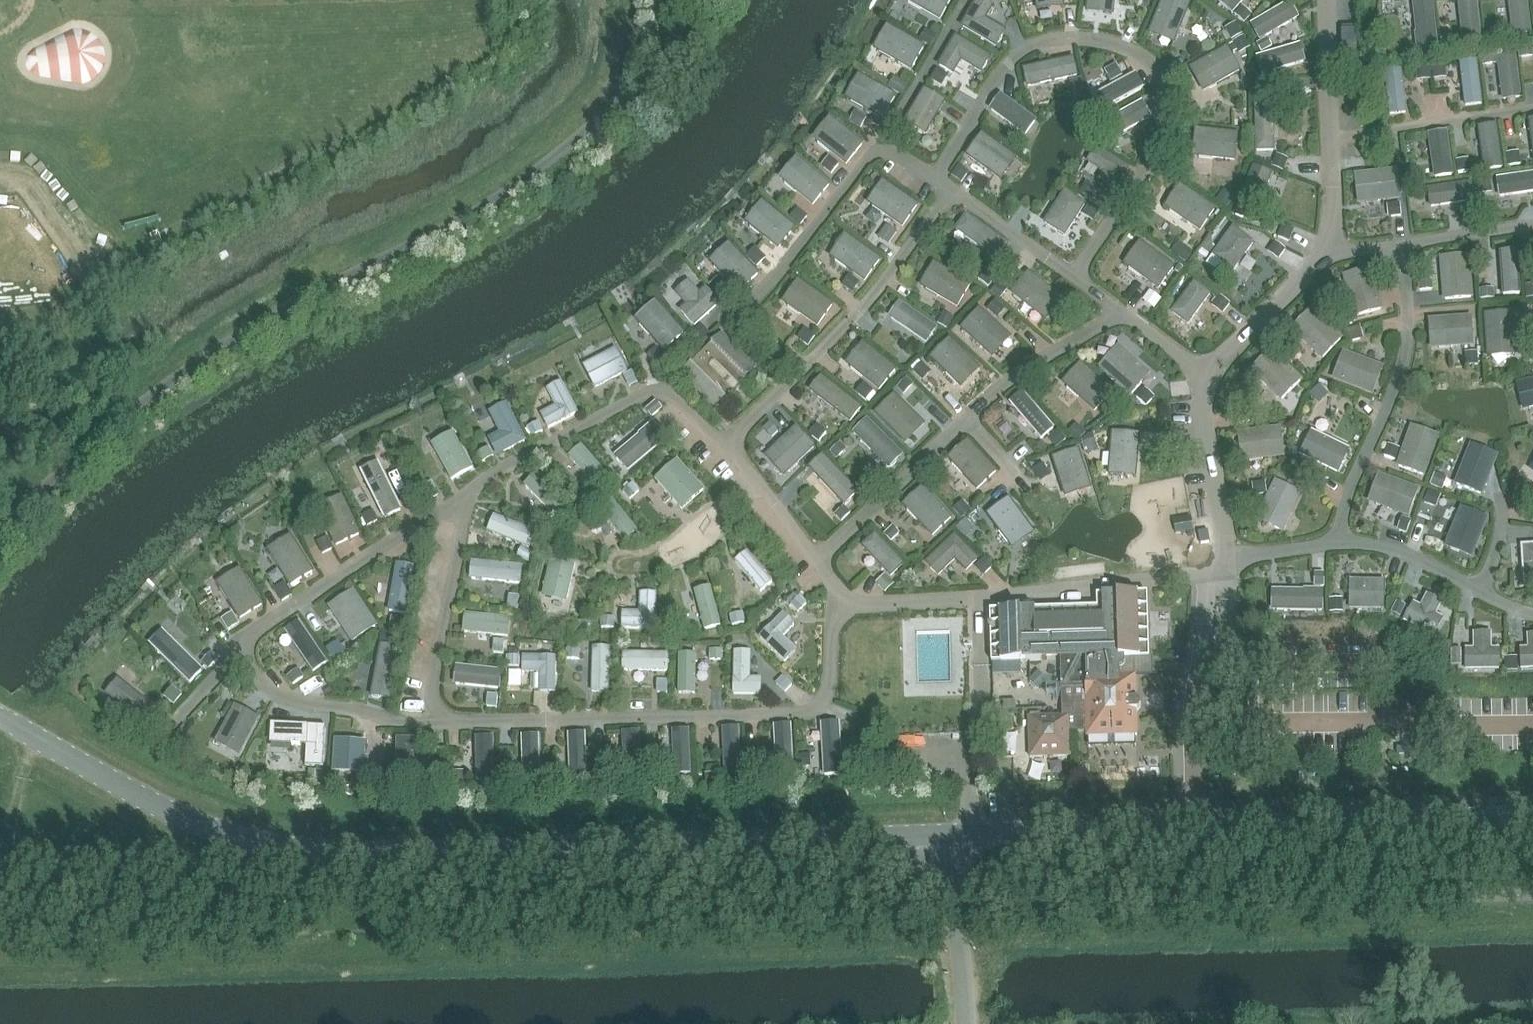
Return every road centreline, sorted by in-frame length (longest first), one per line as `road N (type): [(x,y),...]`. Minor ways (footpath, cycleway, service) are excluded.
road 1 (unclassified): [(942,835),(366,855),(293,850),(192,823),(0,717)]
road 2 (residential): [(1076,281),(1165,138),(1166,102),(1155,69),(1119,46),(1073,37),(1029,47),(1005,69),(932,181)]
road 3 (residential): [(424,724),(805,714),(822,701),(829,682),(839,603)]
road 4 (residential): [(1218,563),(839,603)]
road 5 (residential): [(717,459),(856,316),(951,192)]
road 6 (unclassified): [(1191,829),(1532,816)]
road 7 (residential): [(1400,240),(1406,334),(1399,374),(1347,495),(1338,544)]
road 8 (residential): [(717,459),(657,388),(466,493)]
road 9 (residential): [(466,493),(250,640),(241,655)]
road 10 (unclassified): [(942,835),(1191,829)]
road 11 (residential): [(466,493),(424,724)]
road 12 (unclassified): [(1191,829),(1189,722),(1210,614)]
road 13 (residential): [(809,568),(966,419)]
road 14 (residential): [(241,655),(255,678),(289,701),(424,724)]
road 15 (residential): [(1331,137),(1532,107)]
road 16 (residential): [(878,147),(750,301)]
road 17 (residential): [(1218,563),(1202,372)]
road 18 (unclassified): [(963,1023),(942,835)]
road 19 (residential): [(966,419),(1011,378),(1121,314)]
road 20 (residential): [(1202,372),(1332,248)]
road 21 (residential): [(878,147),(963,0)]
road 22 (residential): [(1483,593),(1404,555),(1338,544)]
road 23 (residential): [(951,192),(1076,281)]
road 24 (residential): [(809,568),(717,459)]
road 25 (residential): [(1331,137),(1330,0)]
road 26 (residential): [(1400,240),(1532,224)]
road 27 (residential): [(1338,544),(1218,563)]

